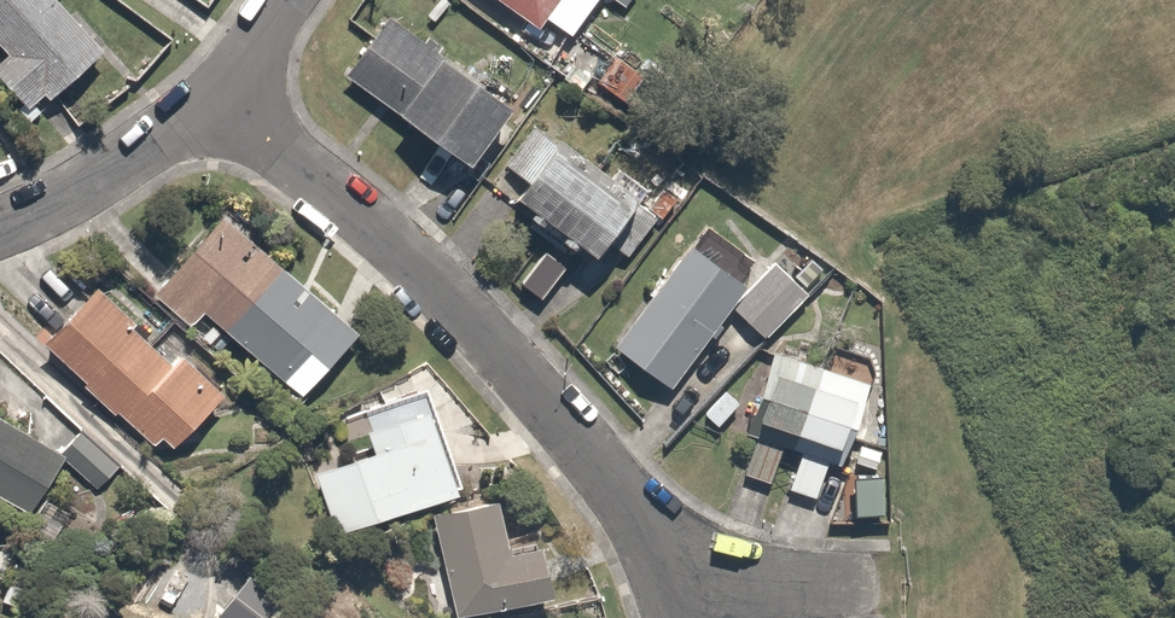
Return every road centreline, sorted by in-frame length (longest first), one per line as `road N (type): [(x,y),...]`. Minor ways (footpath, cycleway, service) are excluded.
road 1 (residential): [(685,605),(667,546),(604,464),(407,257),(219,97)]
road 2 (residential): [(0,224),(219,97)]
road 3 (residential): [(852,589),(685,605)]

